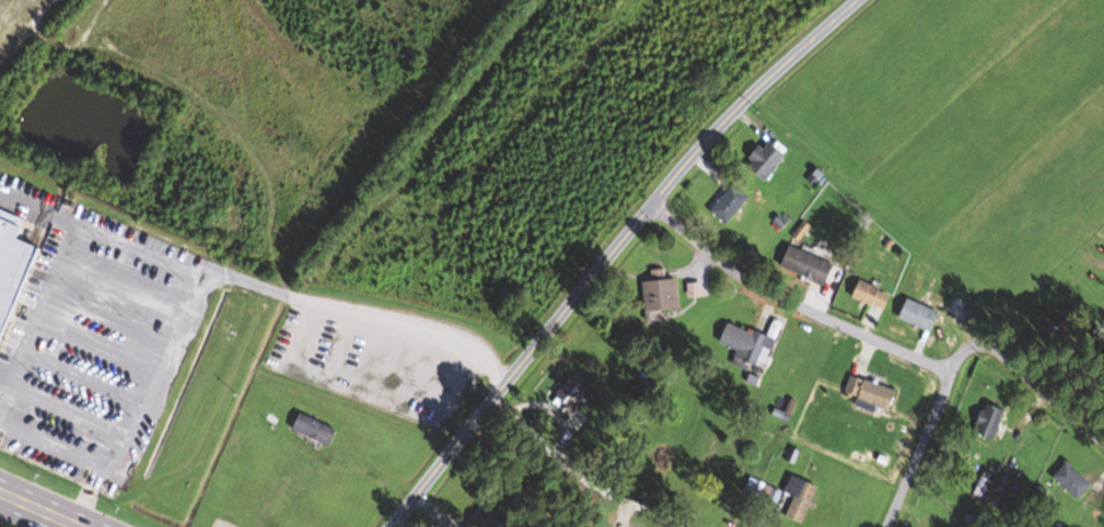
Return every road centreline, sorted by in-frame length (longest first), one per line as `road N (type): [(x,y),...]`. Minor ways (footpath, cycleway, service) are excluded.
road 1 (residential): [(389,526),(709,136),(857,0)]
road 2 (residential): [(652,206),(743,283),(949,373)]
road 3 (residential): [(511,379),(638,504),(694,526)]
road 4 (residential): [(949,373),(968,350),(989,350),(1103,444)]
road 5 (residential): [(884,526),(949,373)]

